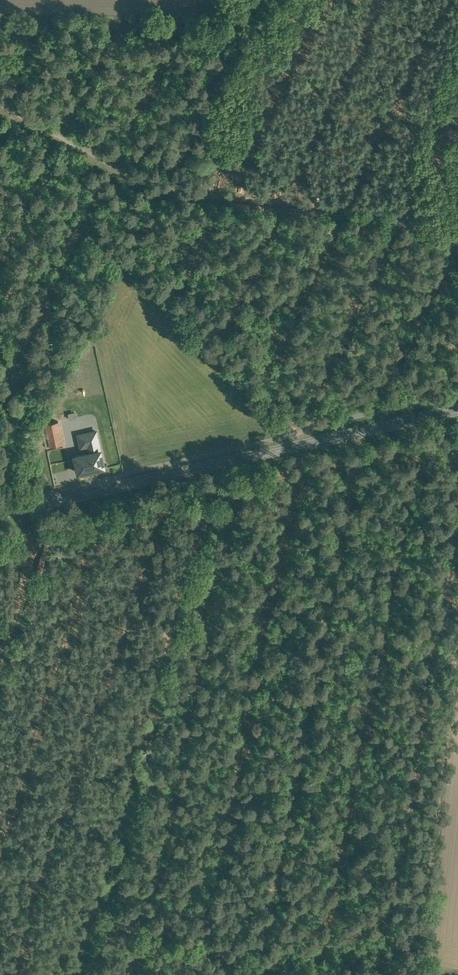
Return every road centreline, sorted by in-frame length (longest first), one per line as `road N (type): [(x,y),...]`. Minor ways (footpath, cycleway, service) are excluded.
road 1 (track): [(256,974),(359,432)]
road 2 (track): [(457,242),(362,213),(156,188),(0,103)]
road 3 (secondary): [(457,409),(0,512)]
road 4 (track): [(323,974),(115,912),(101,912),(80,974)]
road 5 (track): [(233,48),(457,120)]
road 6 (track): [(156,188),(258,0)]
road 7 (track): [(0,683),(55,500)]

